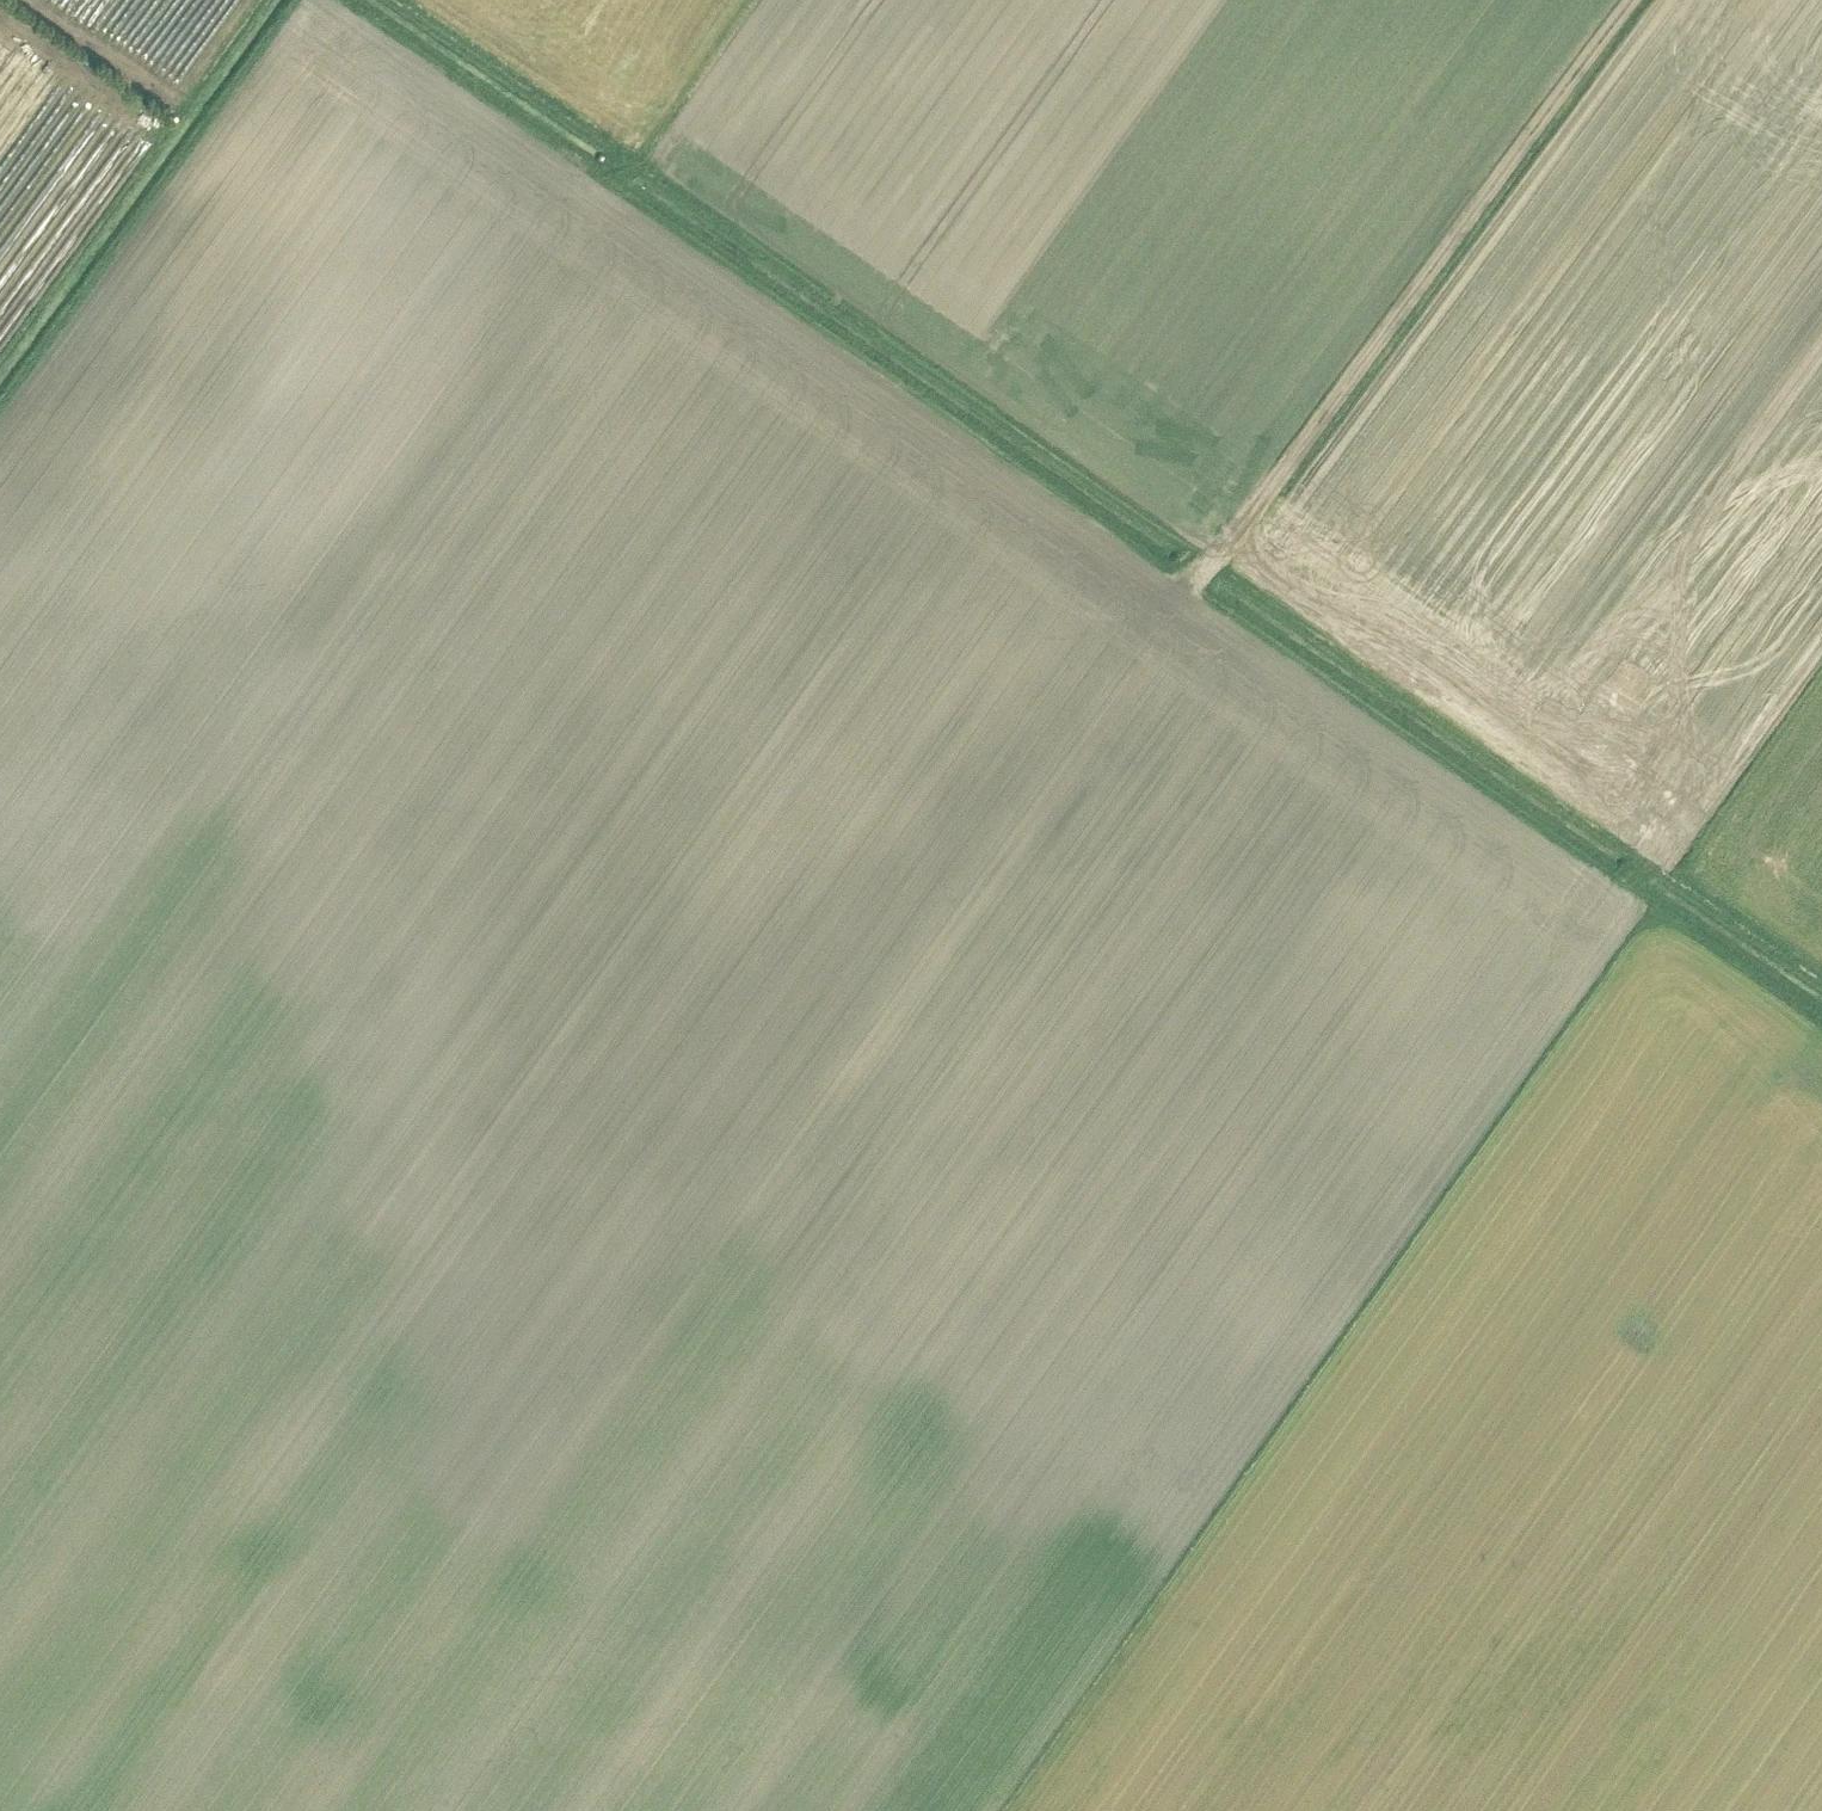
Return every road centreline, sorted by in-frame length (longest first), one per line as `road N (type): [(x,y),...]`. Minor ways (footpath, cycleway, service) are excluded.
road 1 (track): [(1631,0),(1215,563)]

